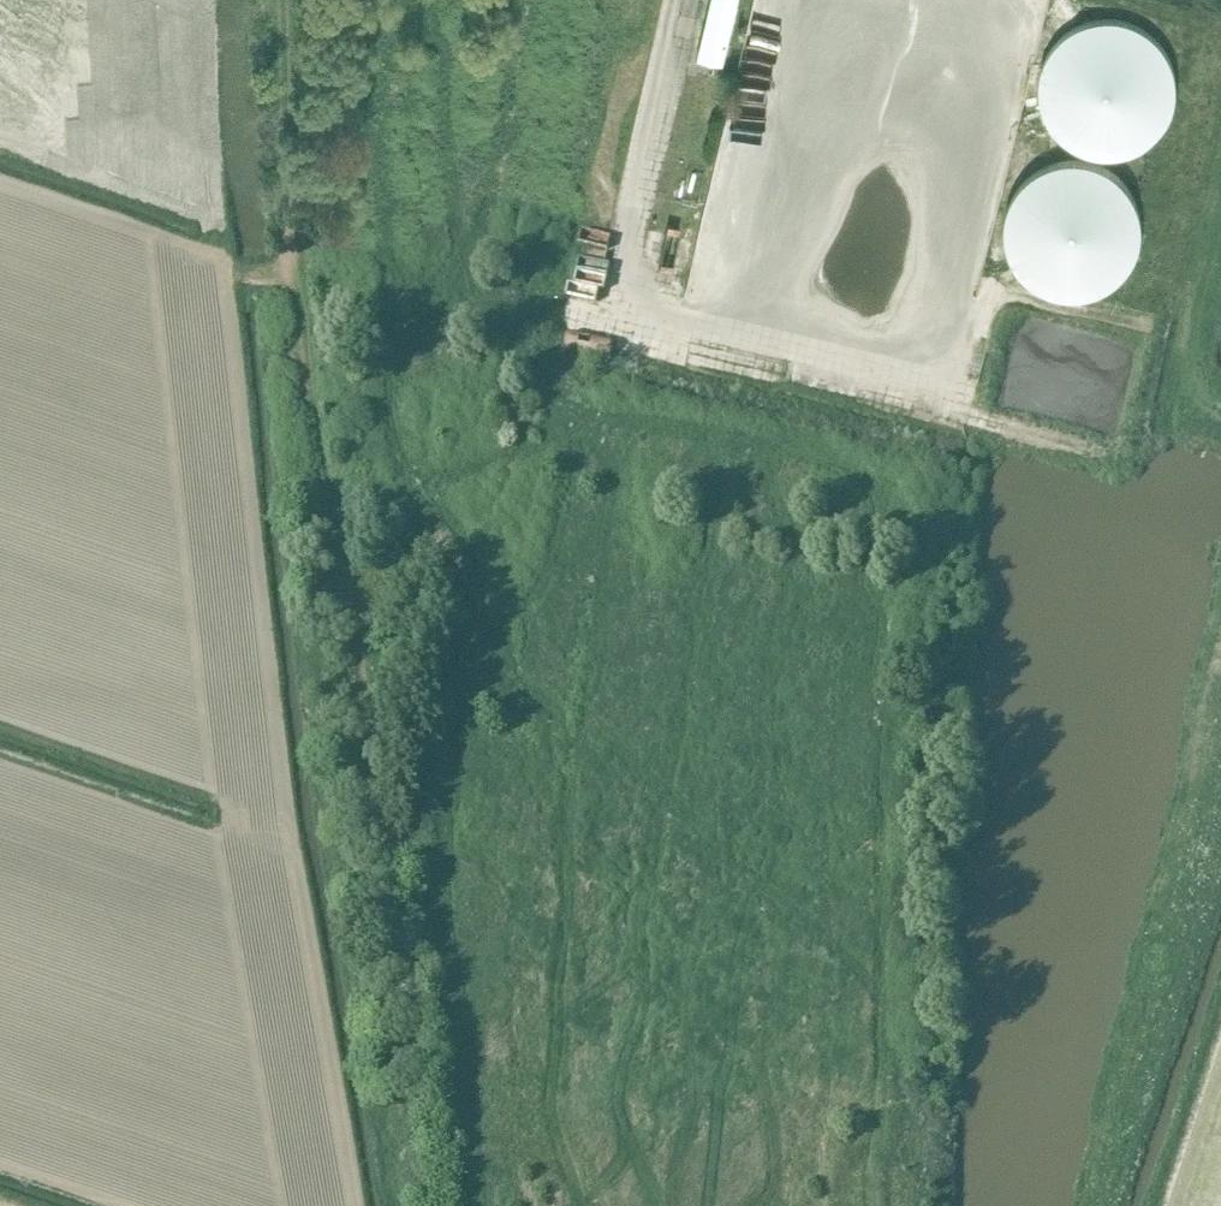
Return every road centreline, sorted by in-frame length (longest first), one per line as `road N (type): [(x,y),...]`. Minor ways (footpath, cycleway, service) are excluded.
road 1 (track): [(390,915),(295,311),(277,0)]
road 2 (track): [(1220,831),(1104,1205)]
road 3 (track): [(1220,220),(1185,369),(1200,411),(1220,417)]

